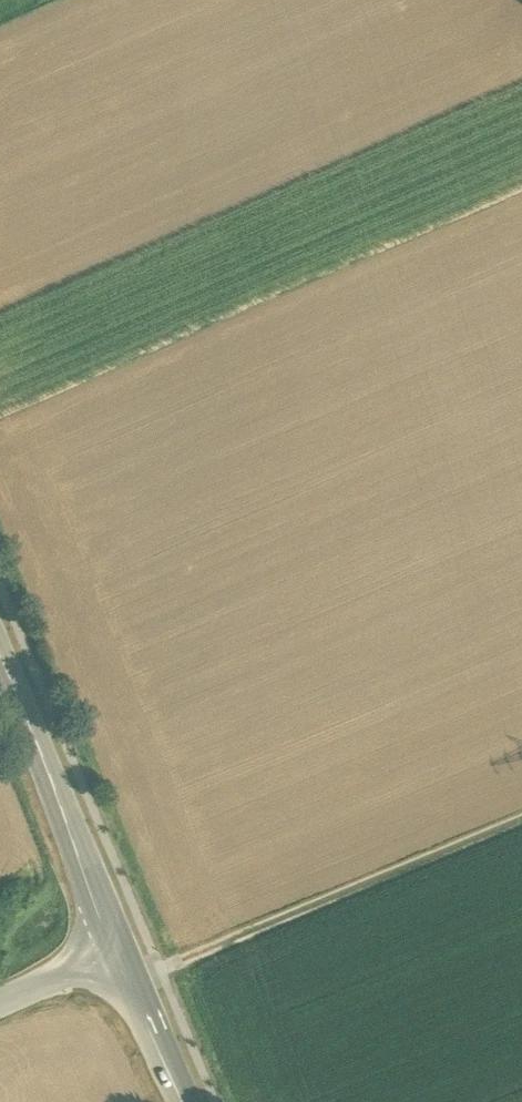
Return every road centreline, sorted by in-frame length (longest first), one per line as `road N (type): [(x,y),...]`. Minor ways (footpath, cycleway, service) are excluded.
road 1 (tertiary): [(0,649),(195,1101)]
road 2 (track): [(521,831),(209,952),(147,988)]

